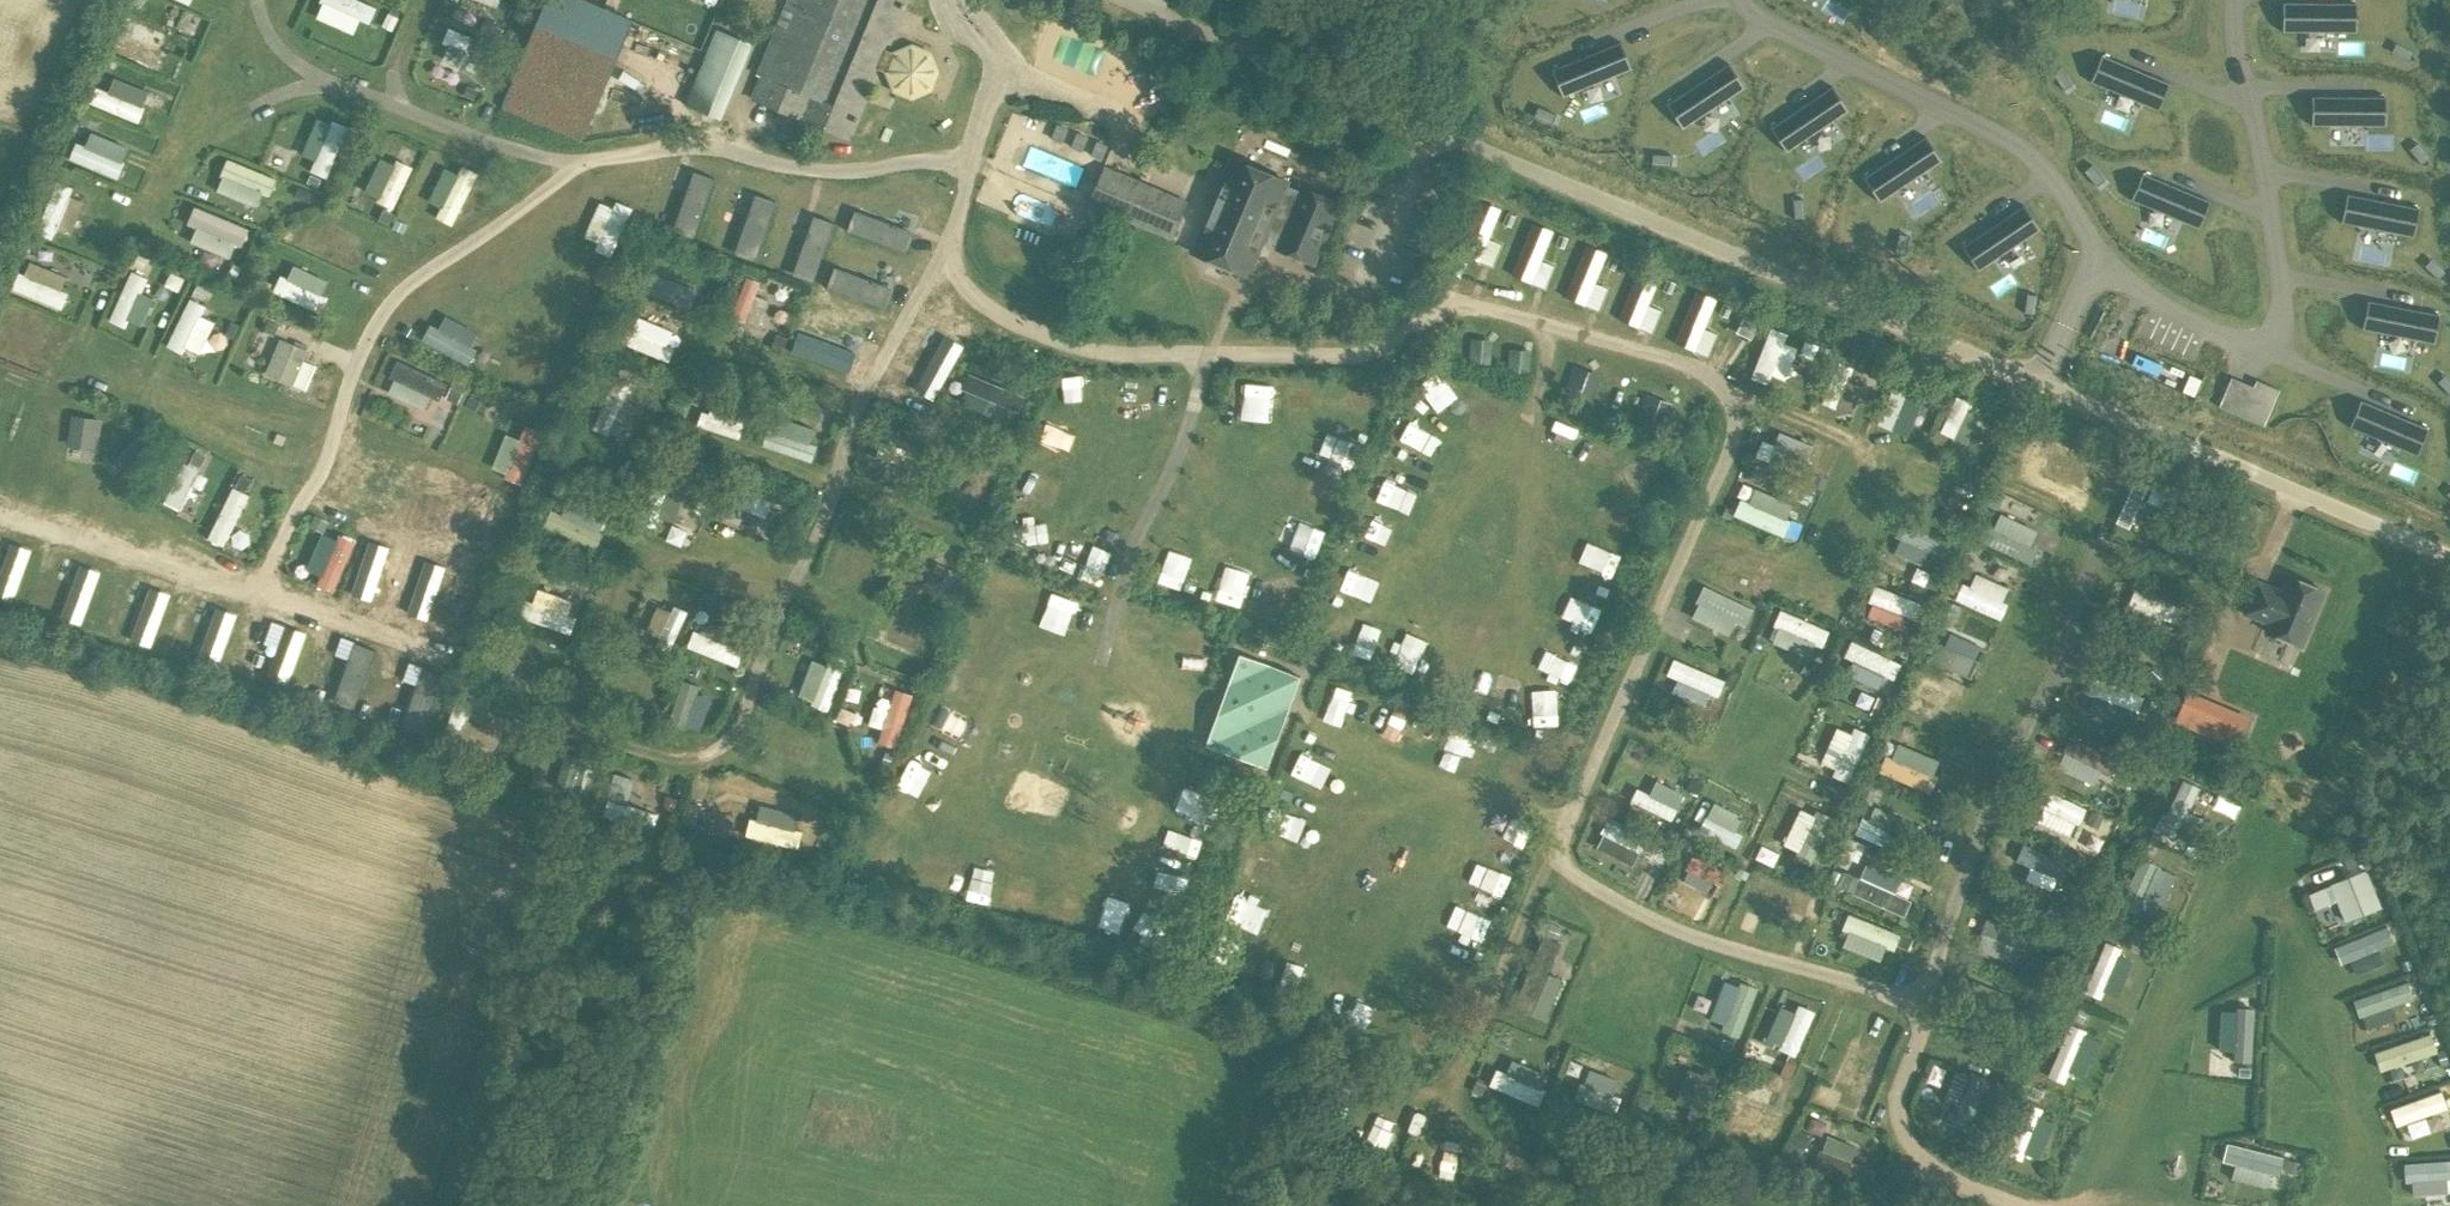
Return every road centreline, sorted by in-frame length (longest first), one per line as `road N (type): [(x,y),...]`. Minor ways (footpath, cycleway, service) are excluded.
road 1 (unclassified): [(2449,558),(1123,0)]

